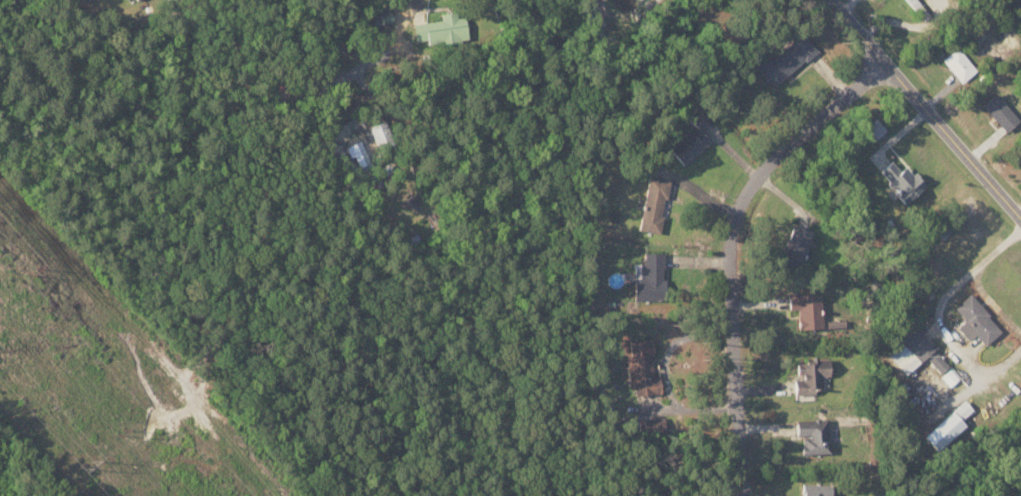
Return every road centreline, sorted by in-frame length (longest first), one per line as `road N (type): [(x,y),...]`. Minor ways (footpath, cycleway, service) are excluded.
road 1 (residential): [(882,65),(763,173),(736,216),(743,495)]
road 2 (residential): [(1020,221),(827,0)]

